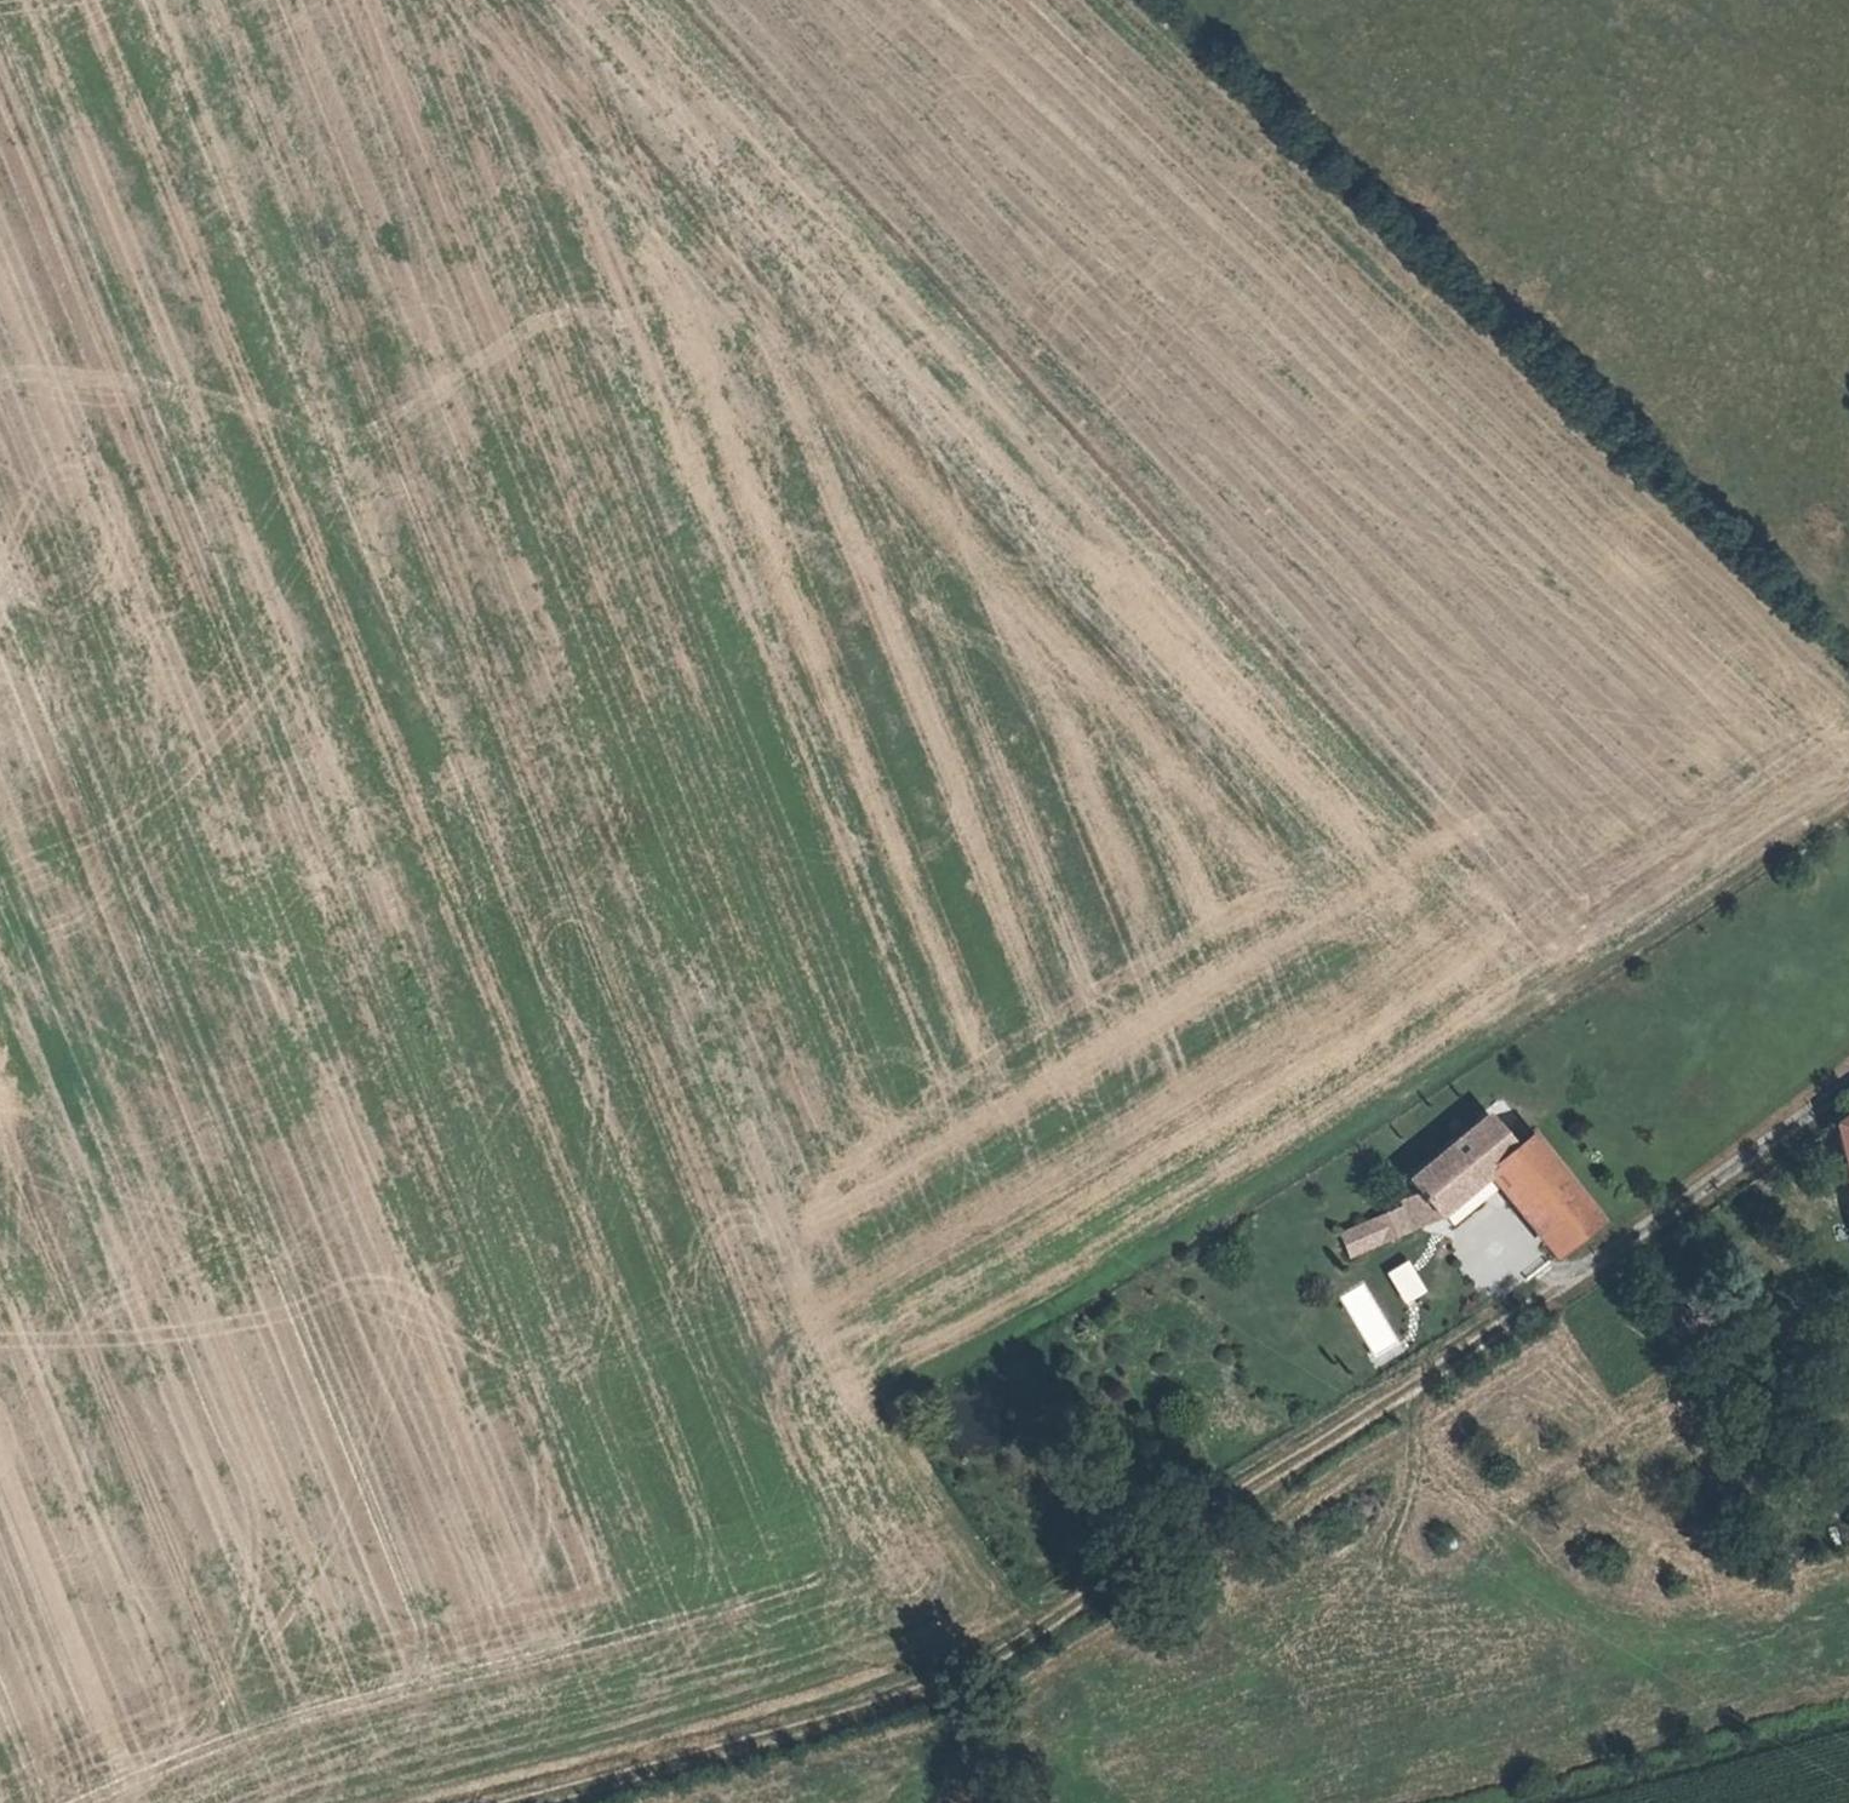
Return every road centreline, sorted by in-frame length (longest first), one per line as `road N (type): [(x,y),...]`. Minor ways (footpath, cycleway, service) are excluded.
road 1 (track): [(576,1802),(979,1679),(1547,1289)]
road 2 (unclassified): [(1547,1289),(1848,1083)]

